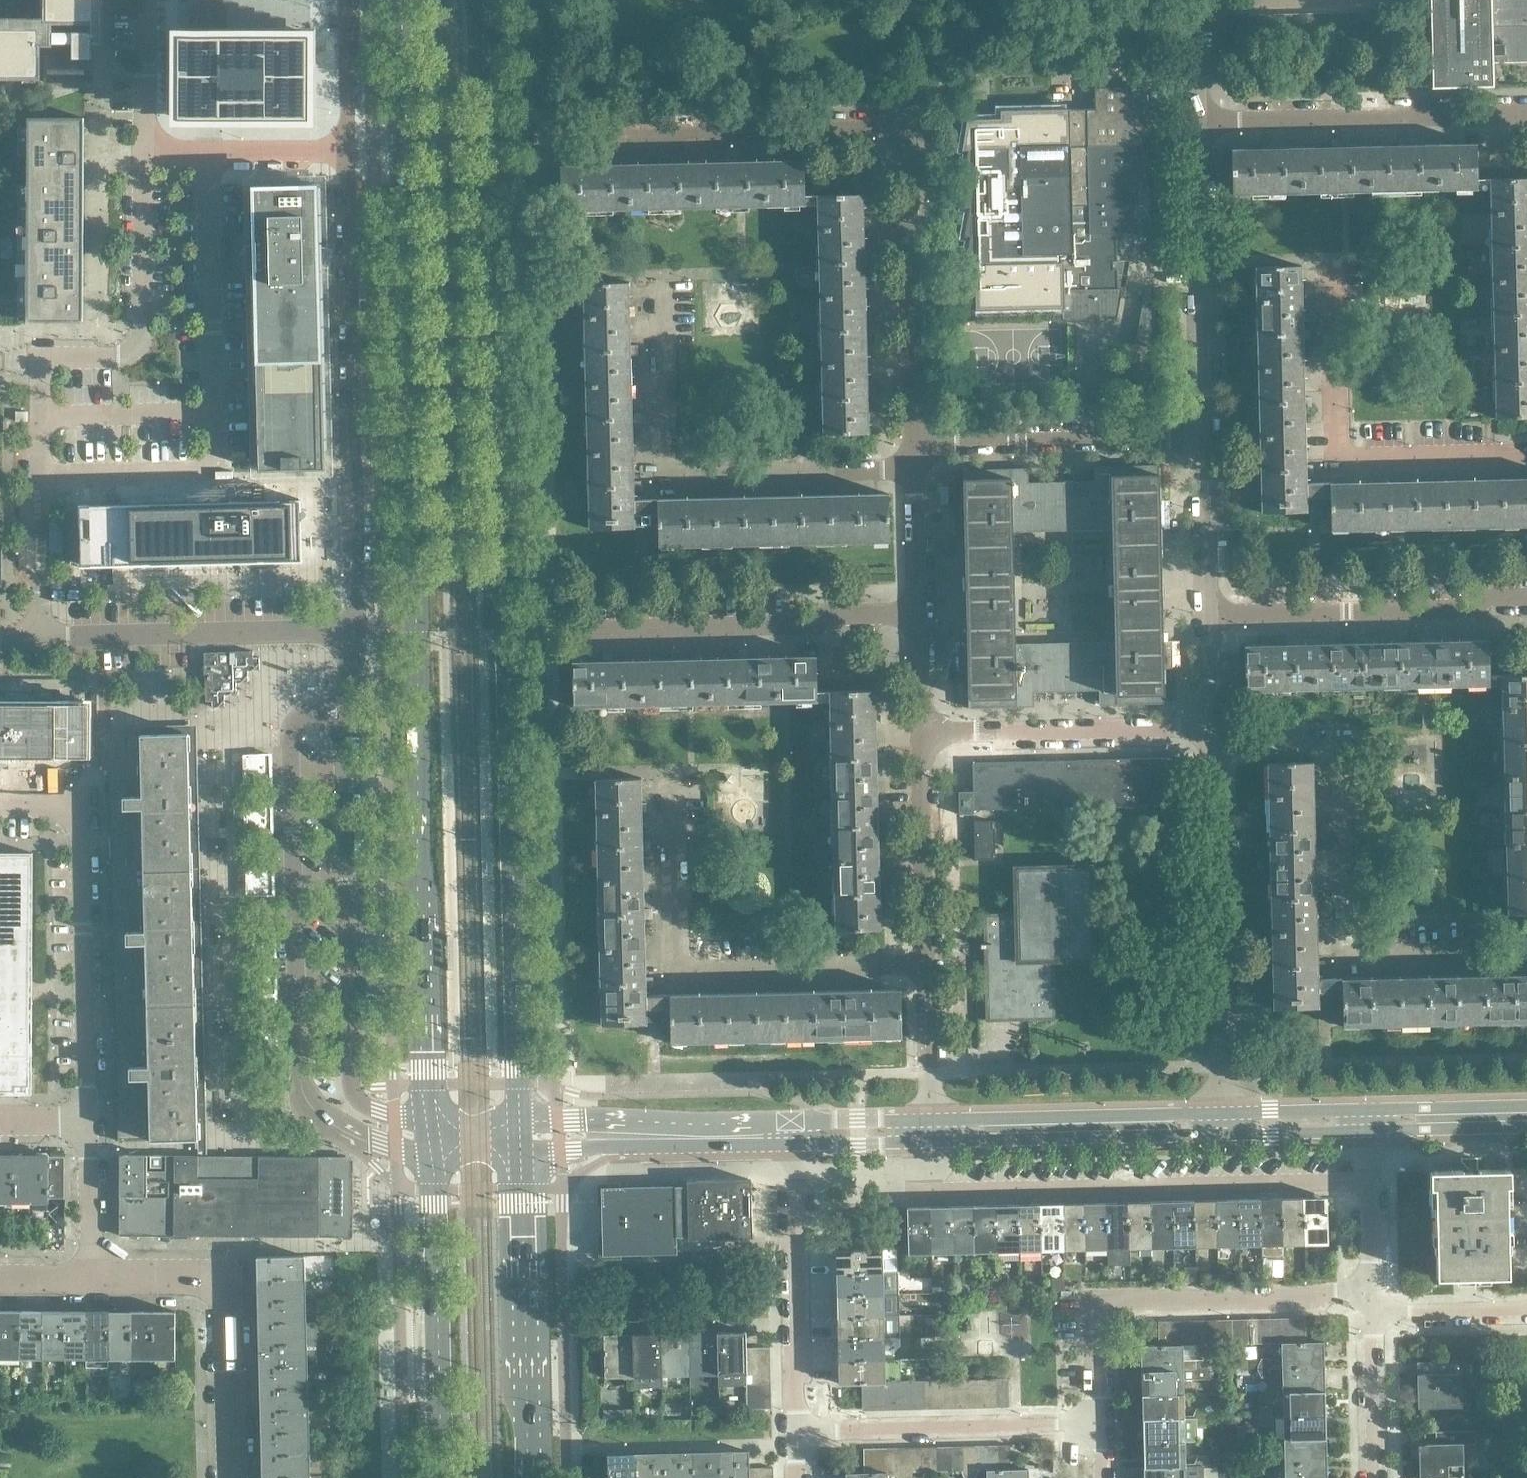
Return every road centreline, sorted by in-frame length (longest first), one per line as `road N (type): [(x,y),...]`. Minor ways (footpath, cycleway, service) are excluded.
road 1 (secondary): [(520,1121),(499,0)]
road 2 (secondary): [(403,0),(429,1118)]
road 3 (residential): [(916,443),(909,143),(878,129),(556,135)]
road 4 (residential): [(39,638),(41,357),(127,356),(142,347),(144,152)]
road 5 (residential): [(1526,953),(1350,957),(1345,750),(1216,751)]
road 6 (residential): [(928,1139),(933,1192),(1372,1182)]
road 7 (residential): [(348,152),(360,591),(354,632)]
road 8 (residential): [(914,466),(663,472),(659,276)]
road 9 (residential): [(926,964),(676,969),(672,780)]
road 10 (residential): [(1099,1426),(1097,1300),(1374,1295)]
road 11 (residential): [(88,1123),(80,802),(0,802)]
road 12 (residential): [(1526,455),(1339,458),(1334,270)]
road 13 (residential): [(1218,1113),(1216,751)]
road 14 (residential): [(334,713),(308,715),(290,731),(298,1037)]
road 15 (residential): [(230,1477),(228,1275),(91,1276)]
road 16 (residential): [(578,631),(916,613)]
road 17 (secondary): [(430,1148),(442,1477)]
road 18 (secondary): [(534,1477),(521,1150)]
road 19 (residential): [(1200,121),(1526,113)]
road 20 (residential): [(352,1037),(343,735),(334,713)]
road 21 (residential): [(1210,616),(1463,609),(1490,597),(1526,597)]
road 22 (residential): [(1206,437),(1200,121)]
road 23 (residential): [(39,638),(354,632)]
road 24 (residential): [(798,1433),(1099,1426)]
road 25 (residential): [(921,732),(1174,728),(1216,751)]
road 26 (residential): [(916,443),(1206,437)]
road 27 (tertiary): [(928,1139),(1218,1136)]
road 28 (residential): [(798,1433),(795,1143)]
road 29 (tertiary): [(1218,1113),(929,1119)]
road 30 (tertiary): [(796,1123),(520,1121)]
road 31 (tertiary): [(521,1150),(795,1143)]
road 32 (residential): [(926,964),(921,732)]
road 33 (residential): [(348,152),(144,152)]
road 34 (residential): [(298,1037),(301,1088),(329,1122),(368,1142),(430,1148)]
road 35 (residential): [(1210,616),(1206,437)]
road 36 (residential): [(1199,3),(1370,0)]
road 37 (residential): [(1377,1477),(1374,1312)]
road 38 (tertiary): [(1526,1106),(1371,1109)]
road 39 (residential): [(929,1119),(926,964)]
road 40 (tertiary): [(1372,1132),(1526,1127)]
road 41 (tertiary): [(1218,1136),(1372,1132)]
road 42 (tertiary): [(1371,1109),(1218,1113)]
road 43 (residential): [(91,1276),(88,1123)]
road 44 (residential): [(1526,1310),(1374,1312)]
road 45 (residential): [(144,152),(145,0)]
road 46 (residential): [(916,613),(914,466)]
road 47 (residential): [(429,1118),(359,1101),(352,1037)]
road 48 (residential): [(1216,751),(1210,616)]
road 49 (tertiary): [(929,1119),(796,1123)]
road 50 (tertiary): [(795,1143),(928,1139)]

